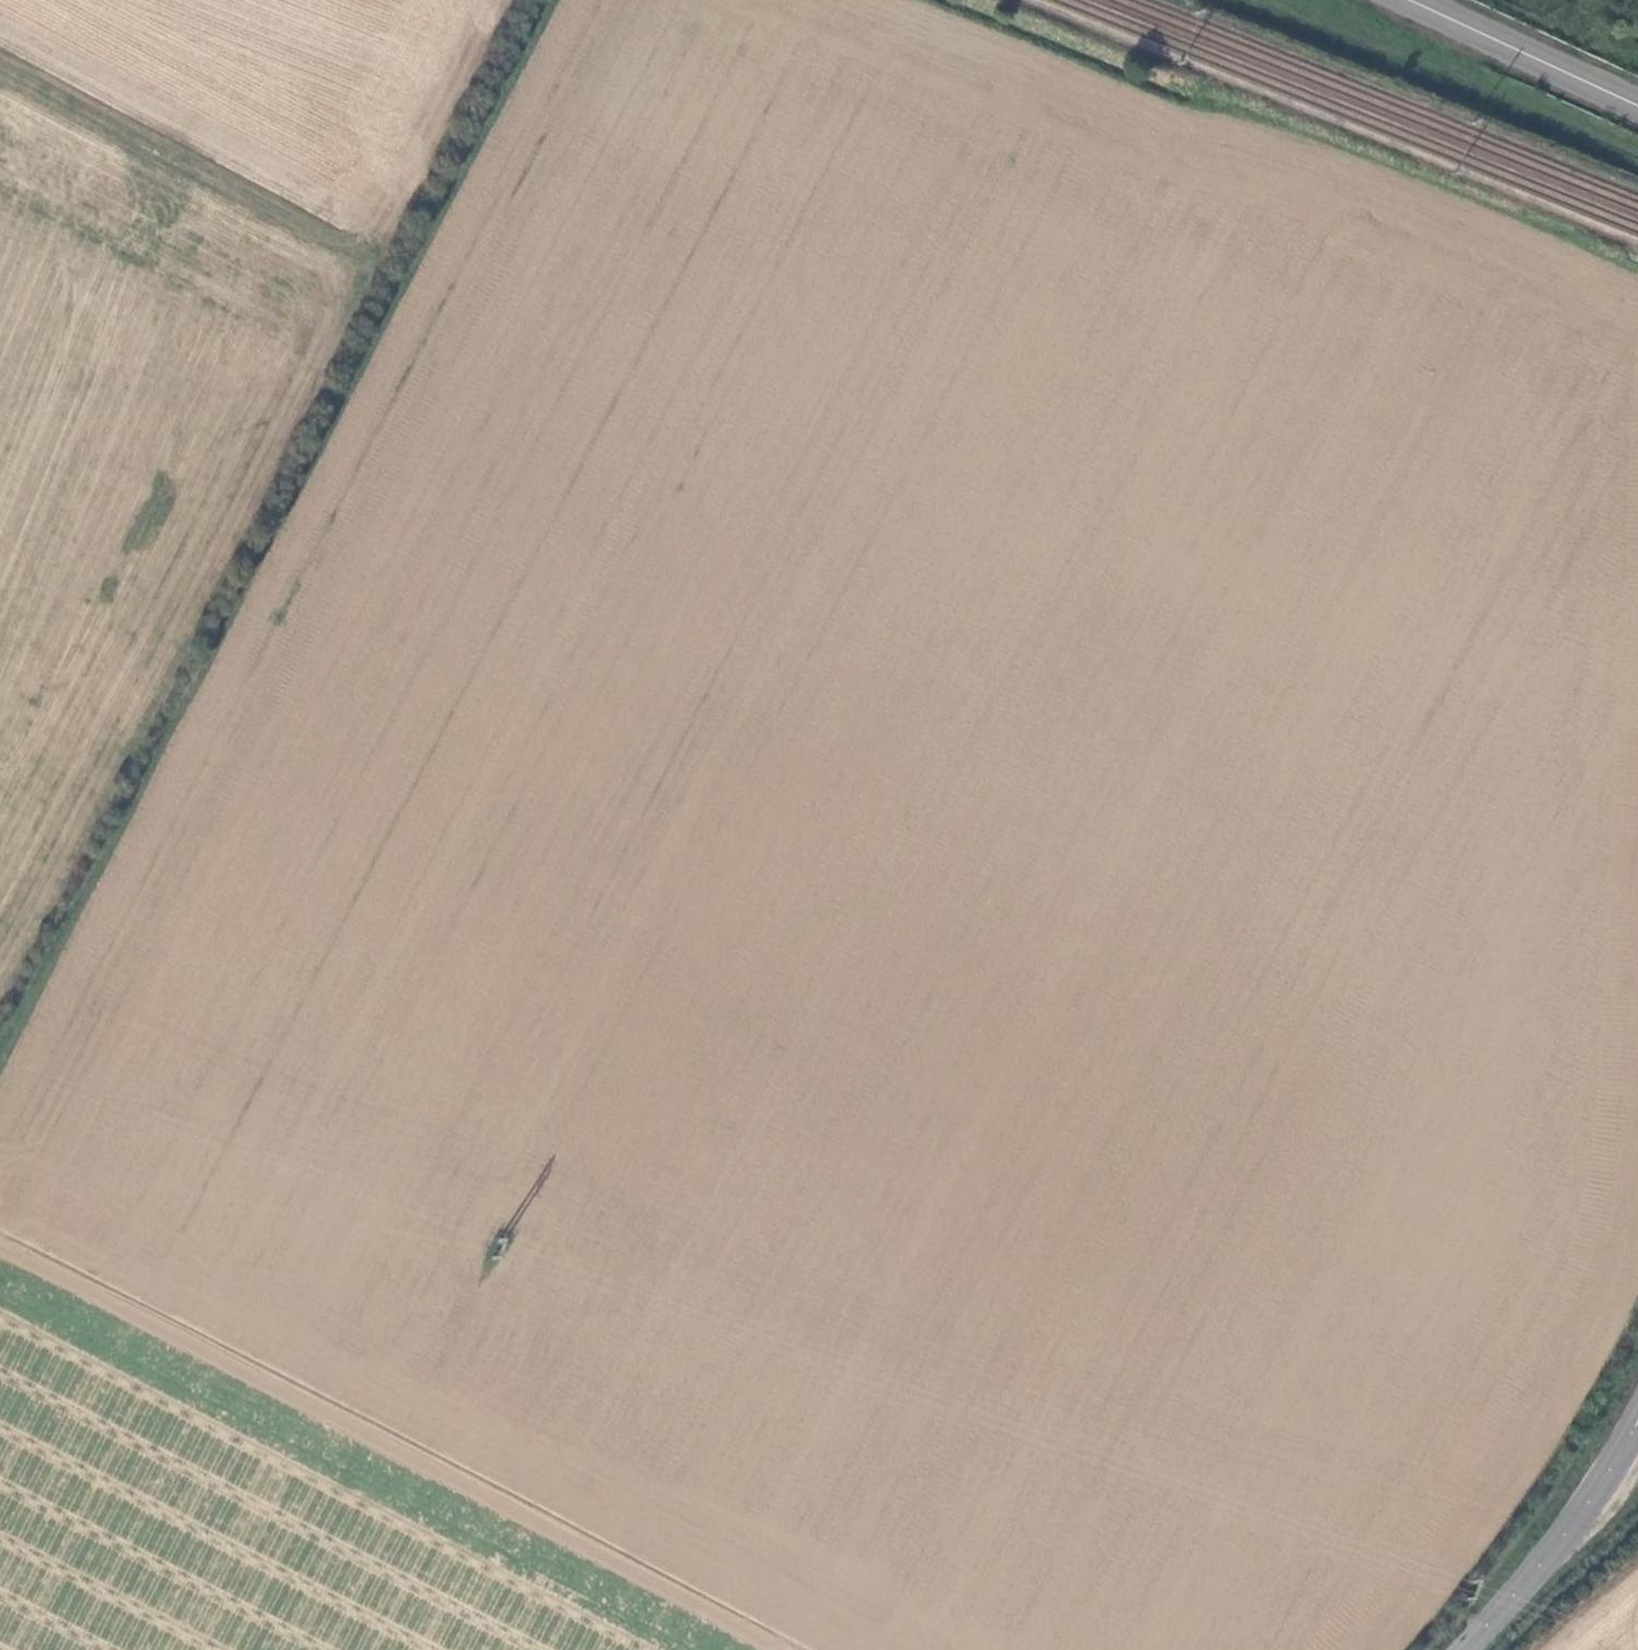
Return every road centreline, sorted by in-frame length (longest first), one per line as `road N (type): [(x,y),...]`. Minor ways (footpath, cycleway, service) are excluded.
road 1 (tertiary): [(1465,1649),(1564,1535),(1637,1422)]
road 2 (tertiary): [(1412,0),(1637,104)]

